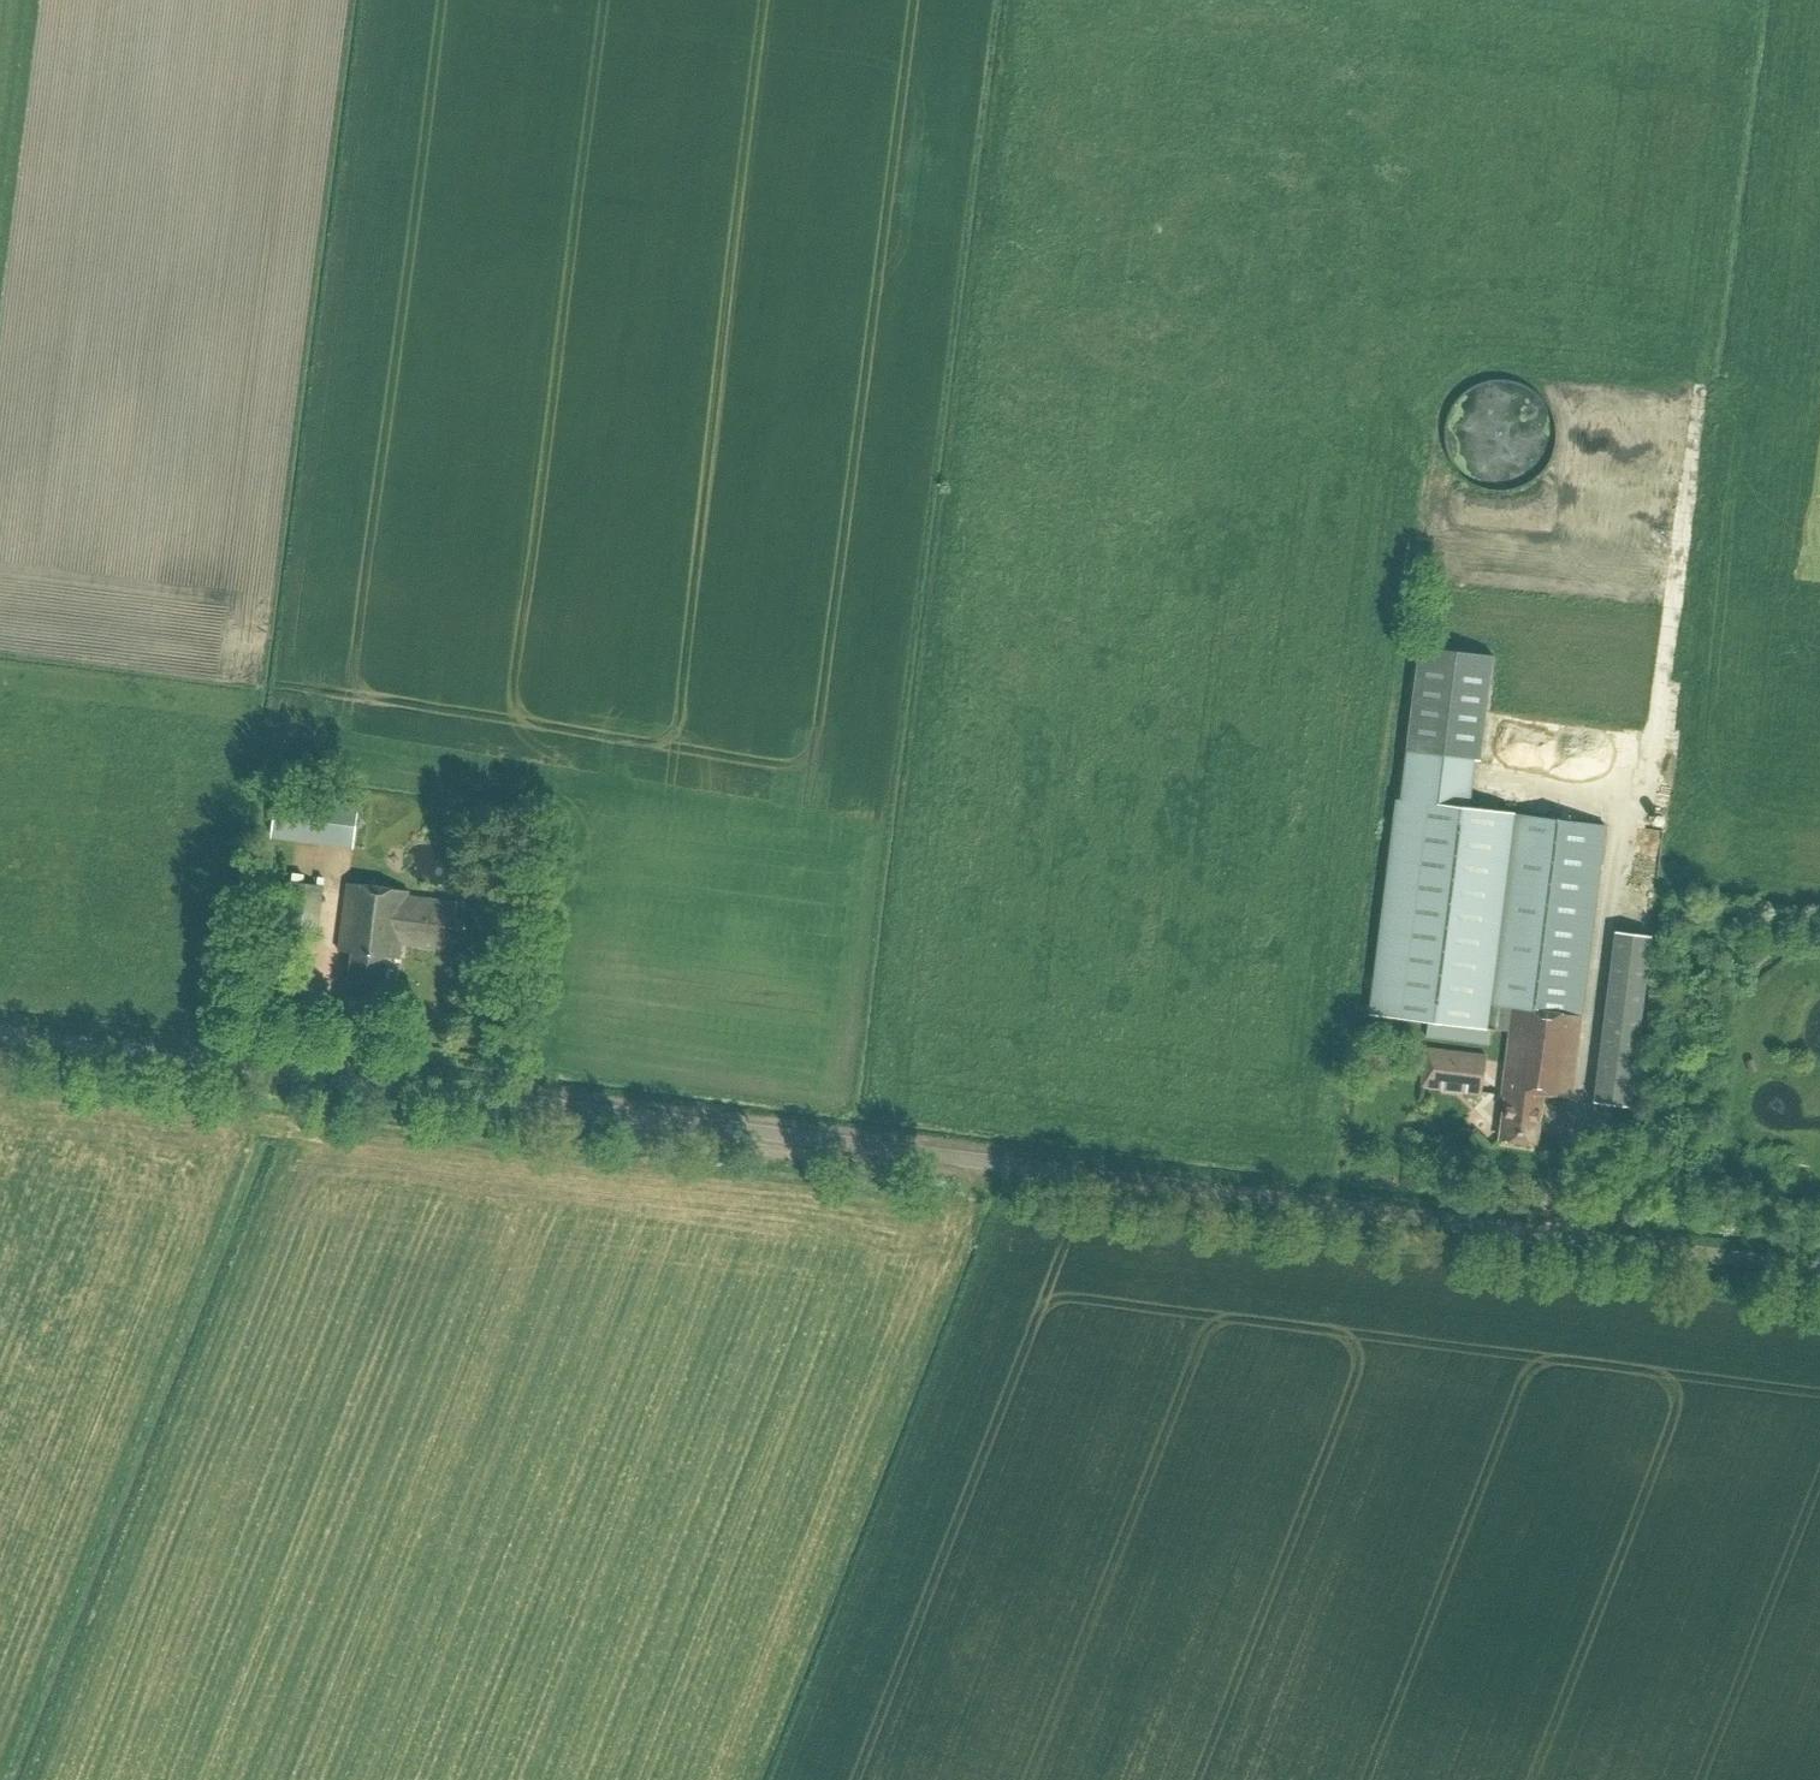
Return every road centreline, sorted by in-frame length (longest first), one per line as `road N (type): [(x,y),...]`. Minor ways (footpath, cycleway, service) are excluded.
road 1 (unclassified): [(1819,1270),(0,1032)]

